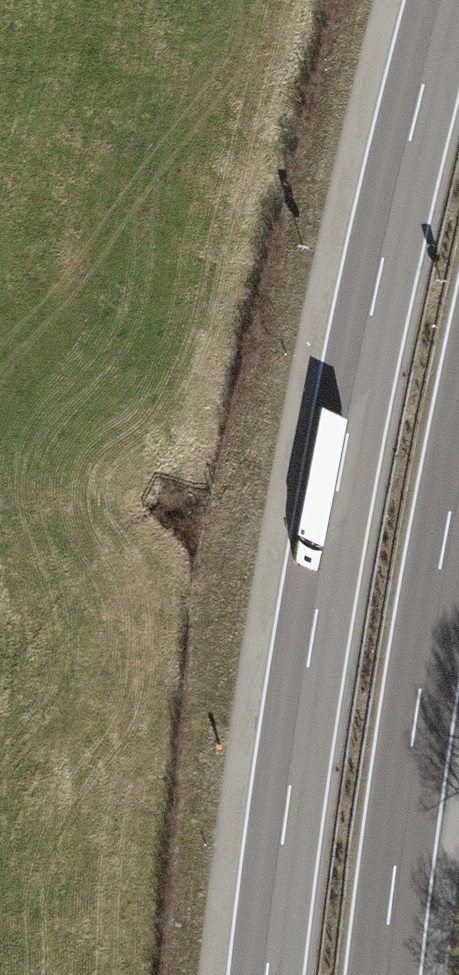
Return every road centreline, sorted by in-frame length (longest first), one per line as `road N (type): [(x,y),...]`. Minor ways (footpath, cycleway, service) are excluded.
road 1 (motorway): [(445,0),(341,470),(267,974)]
road 2 (motorway): [(385,974),(458,479)]

